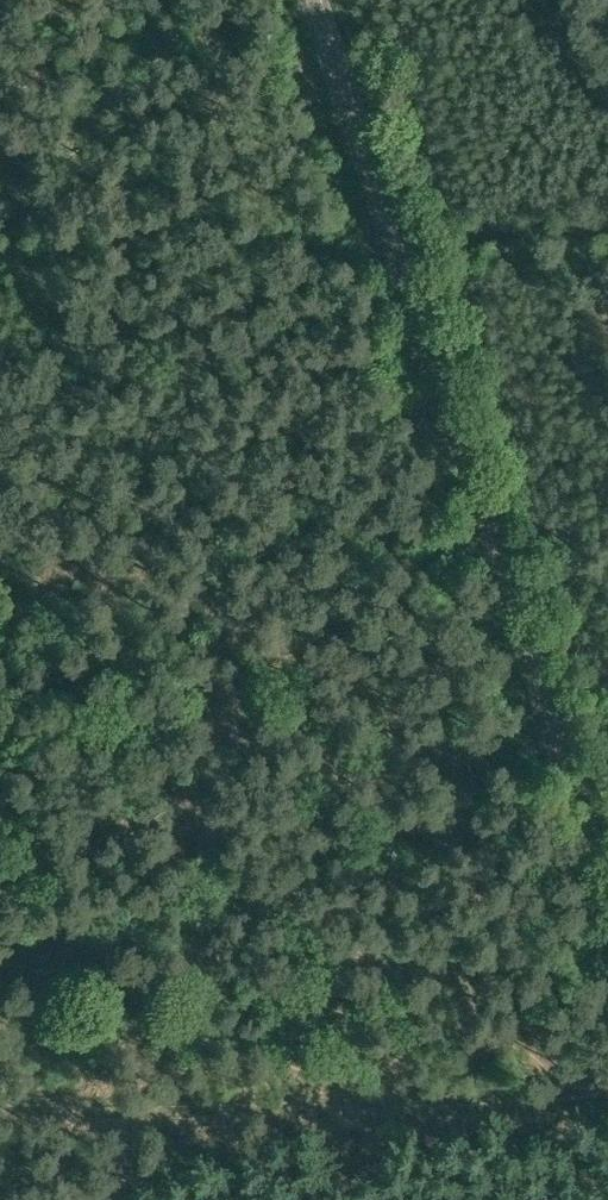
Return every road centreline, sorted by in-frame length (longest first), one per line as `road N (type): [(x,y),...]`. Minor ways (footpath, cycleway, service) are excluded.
road 1 (tertiary): [(607,862),(314,0)]
road 2 (track): [(603,1045),(0,1060)]
road 3 (track): [(607,195),(399,248)]

